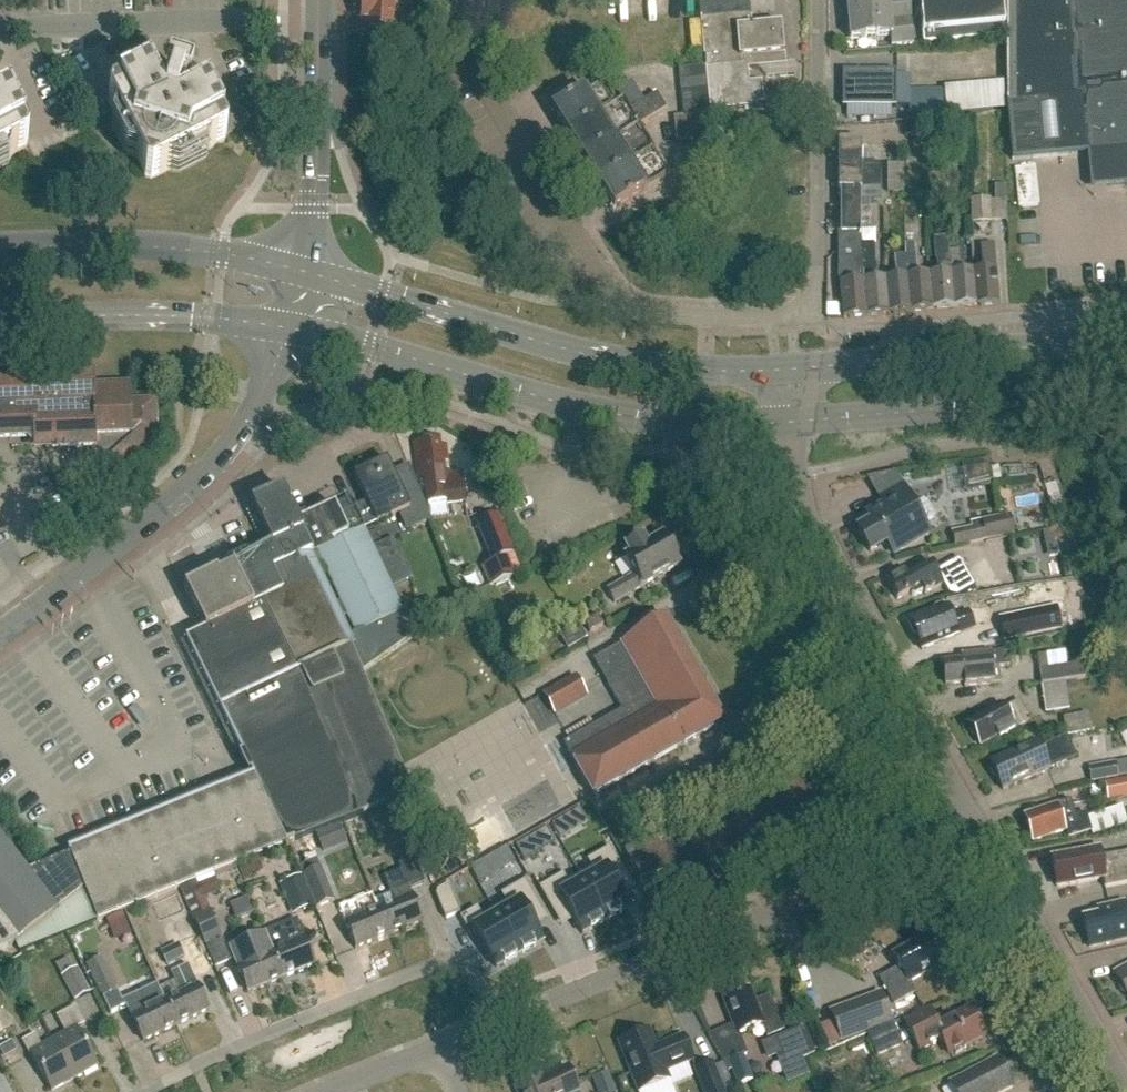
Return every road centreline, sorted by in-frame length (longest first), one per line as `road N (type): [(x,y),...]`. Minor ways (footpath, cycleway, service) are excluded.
road 1 (residential): [(801,315),(670,316),(624,305),(608,289),(445,9)]
road 2 (residential): [(500,1020),(975,828)]
road 3 (residential): [(975,828),(809,533),(792,447)]
road 4 (secondary): [(361,364),(458,375),(664,422),(774,424)]
road 5 (residential): [(148,1091),(445,960),(474,971),(500,1020)]
road 6 (secondary): [(770,372),(715,374),(582,355),(512,333),(439,290),(380,275)]
road 7 (residential): [(1126,308),(831,336),(801,315)]
road 8 (secondary): [(1126,338),(973,346),(802,370)]
road 9 (residential): [(819,0),(818,272),(815,304),(801,315)]
road 10 (secondary): [(806,423),(1126,393)]
road 11 (unclassified): [(318,20),(0,28)]
road 12 (residential): [(1126,1091),(975,828)]
road 13 (secondary): [(231,247),(181,238),(0,256)]
road 14 (secondary): [(0,312),(102,308),(212,336)]
road 15 (unclassified): [(154,513),(227,458),(263,396),(274,349)]
road 16 (unclassified): [(154,513),(0,629)]
road 17 (unclassified): [(311,211),(318,20)]

